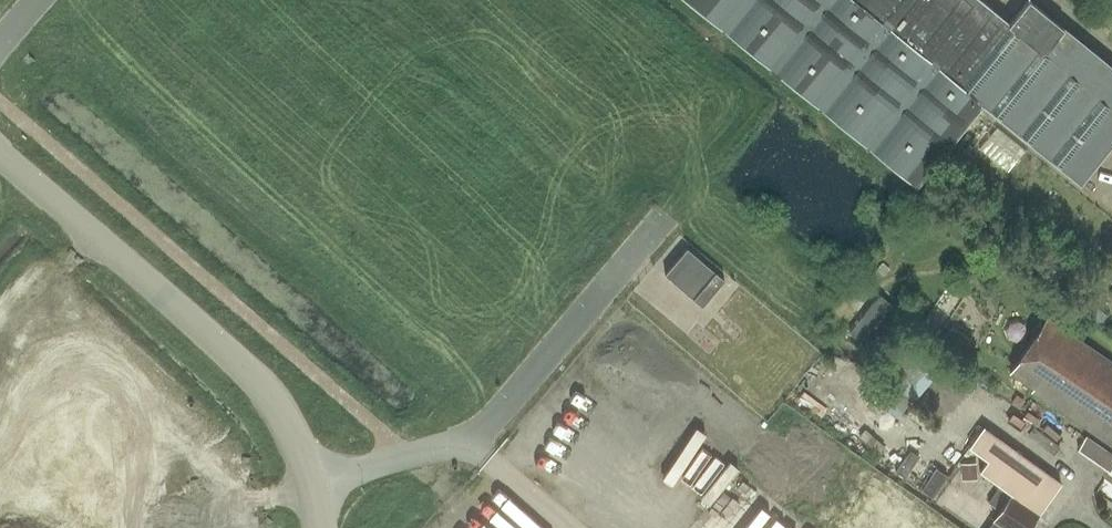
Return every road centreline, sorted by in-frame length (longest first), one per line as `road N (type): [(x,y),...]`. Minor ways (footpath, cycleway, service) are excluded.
road 1 (tertiary): [(315,486),(291,433),(225,355),(0,158)]
road 2 (residential): [(315,486),(471,443),(662,220)]

